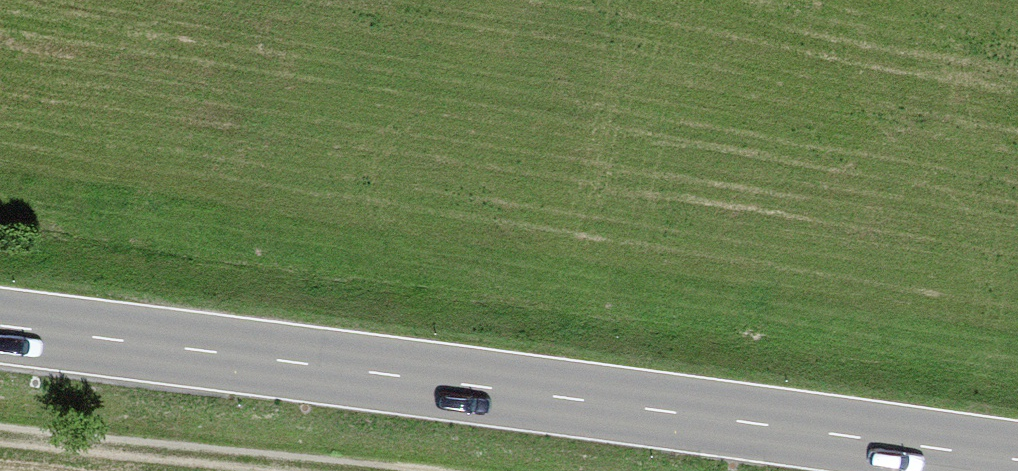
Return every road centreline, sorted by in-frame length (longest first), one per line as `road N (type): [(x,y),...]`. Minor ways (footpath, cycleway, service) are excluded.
road 1 (track): [(0,207),(1017,363)]
road 2 (primary): [(1017,468),(0,330)]
road 3 (track): [(0,439),(262,470)]

